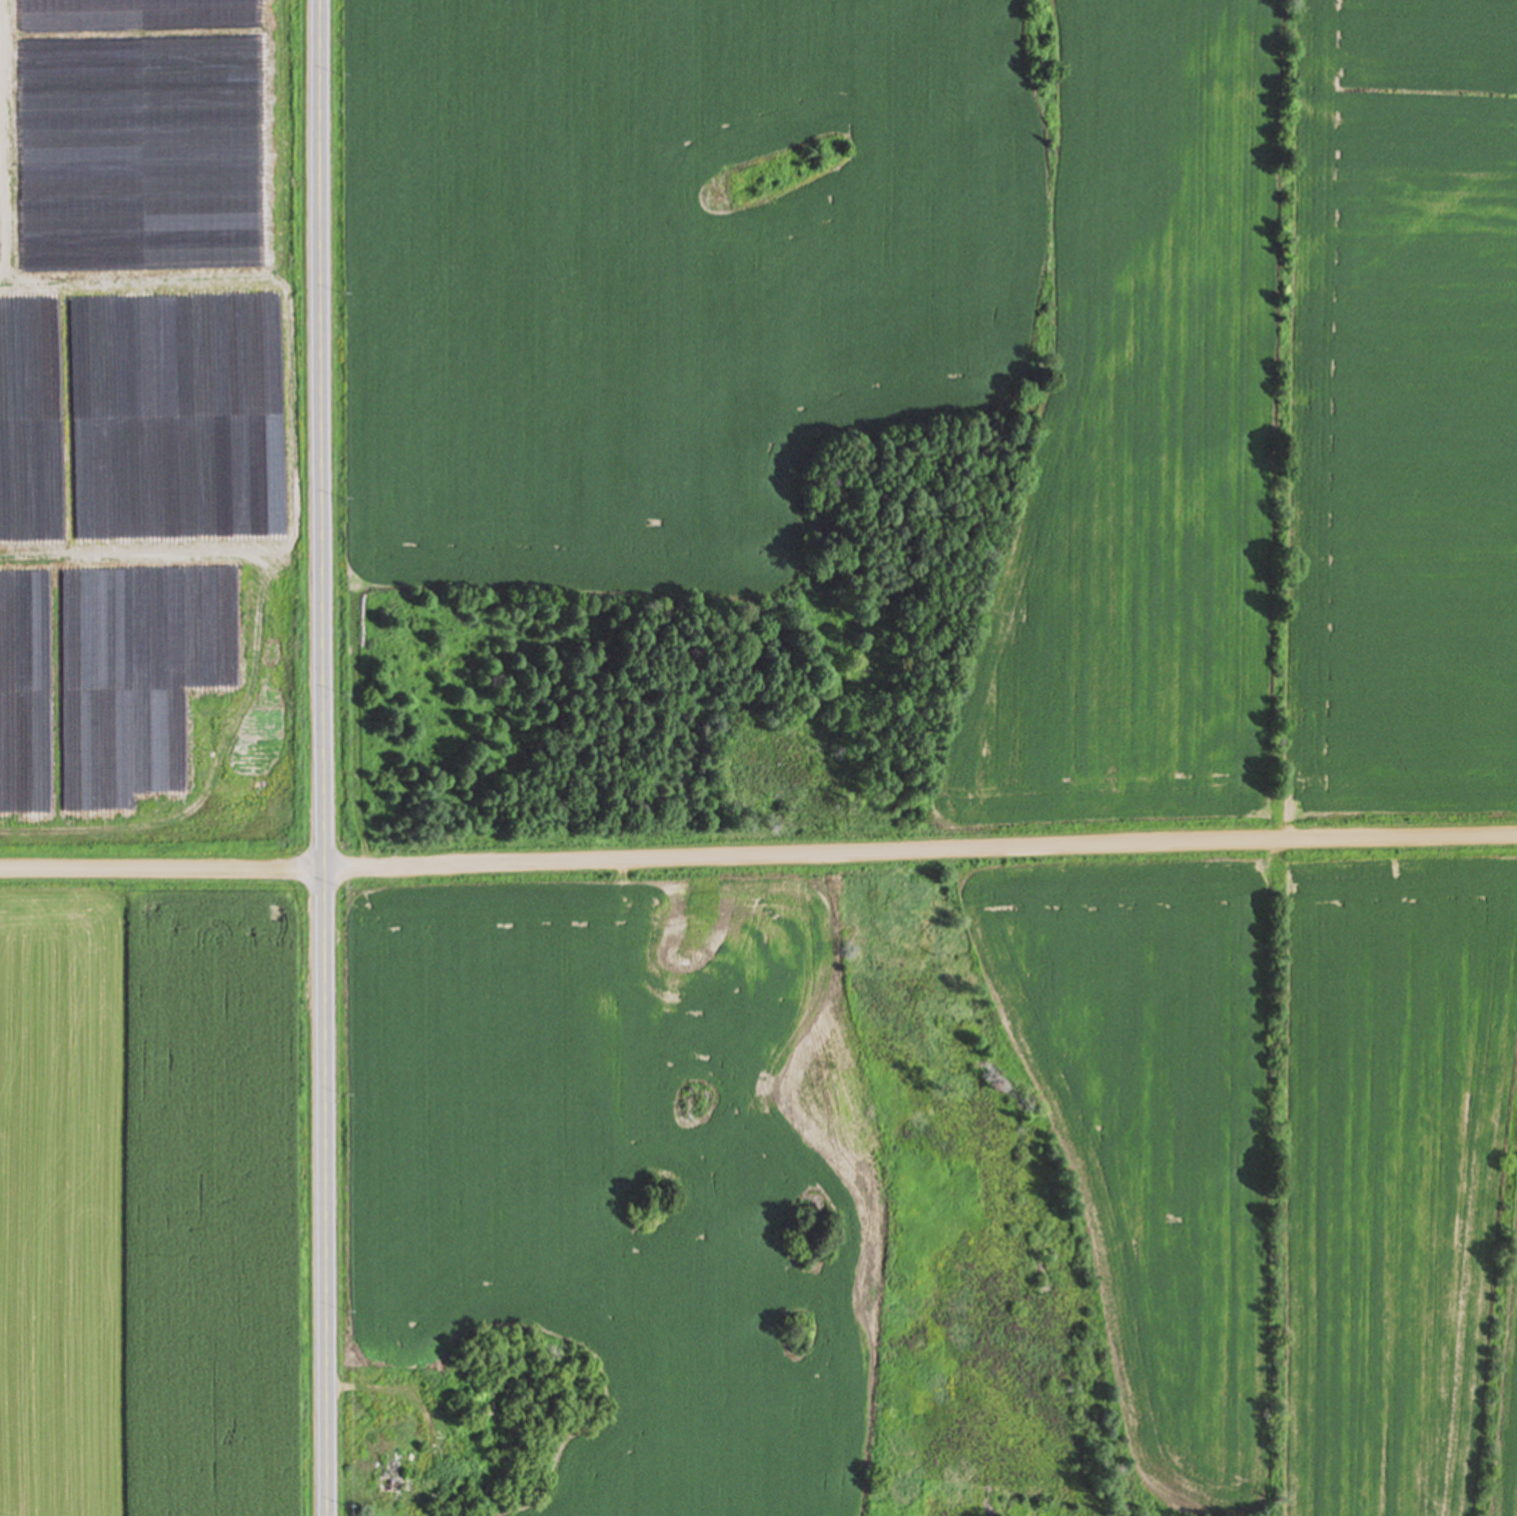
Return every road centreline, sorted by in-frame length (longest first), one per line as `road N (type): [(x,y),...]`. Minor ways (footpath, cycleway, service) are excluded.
road 1 (residential): [(1516,847),(0,868)]
road 2 (primary): [(329,1515),(322,0)]

